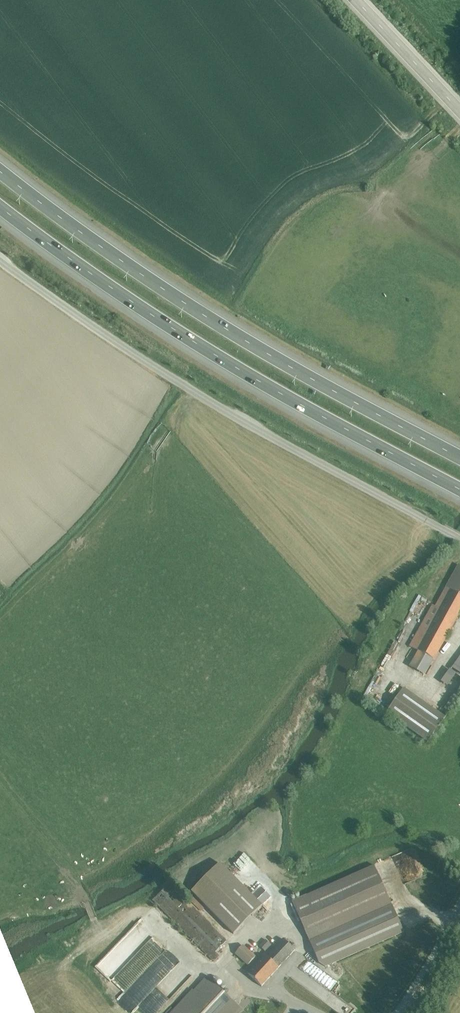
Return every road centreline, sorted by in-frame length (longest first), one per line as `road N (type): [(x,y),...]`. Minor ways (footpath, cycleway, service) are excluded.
road 1 (trunk): [(459,455),(234,333),(0,167)]
road 2 (trunk): [(0,206),(219,359),(459,490)]
road 3 (unclassified): [(459,536),(265,434),(129,353),(0,261)]
road 4 (tertiary): [(357,0),(459,111)]
road 5 (unclassified): [(459,903),(397,1012)]

